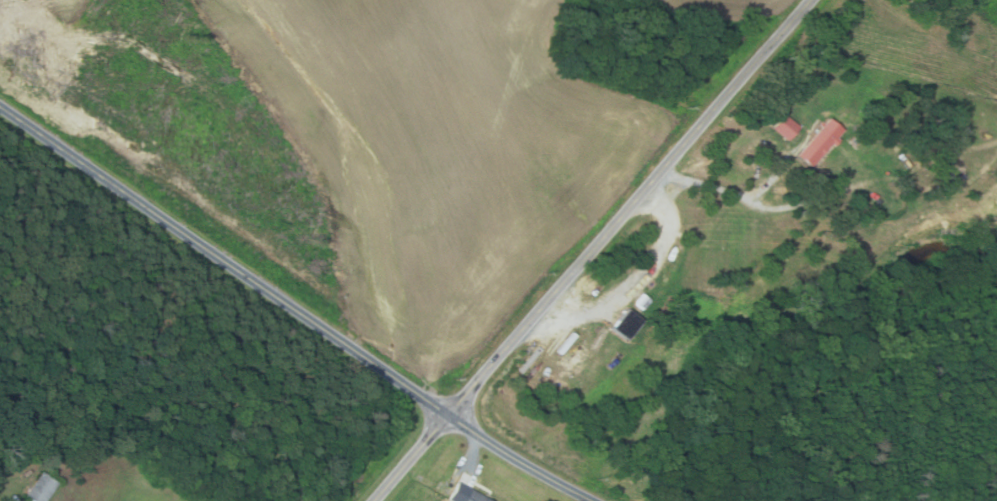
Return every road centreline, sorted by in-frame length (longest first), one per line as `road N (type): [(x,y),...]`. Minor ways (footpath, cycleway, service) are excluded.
road 1 (residential): [(595,500),(451,416),(0,106)]
road 2 (residential): [(374,500),(810,0)]

